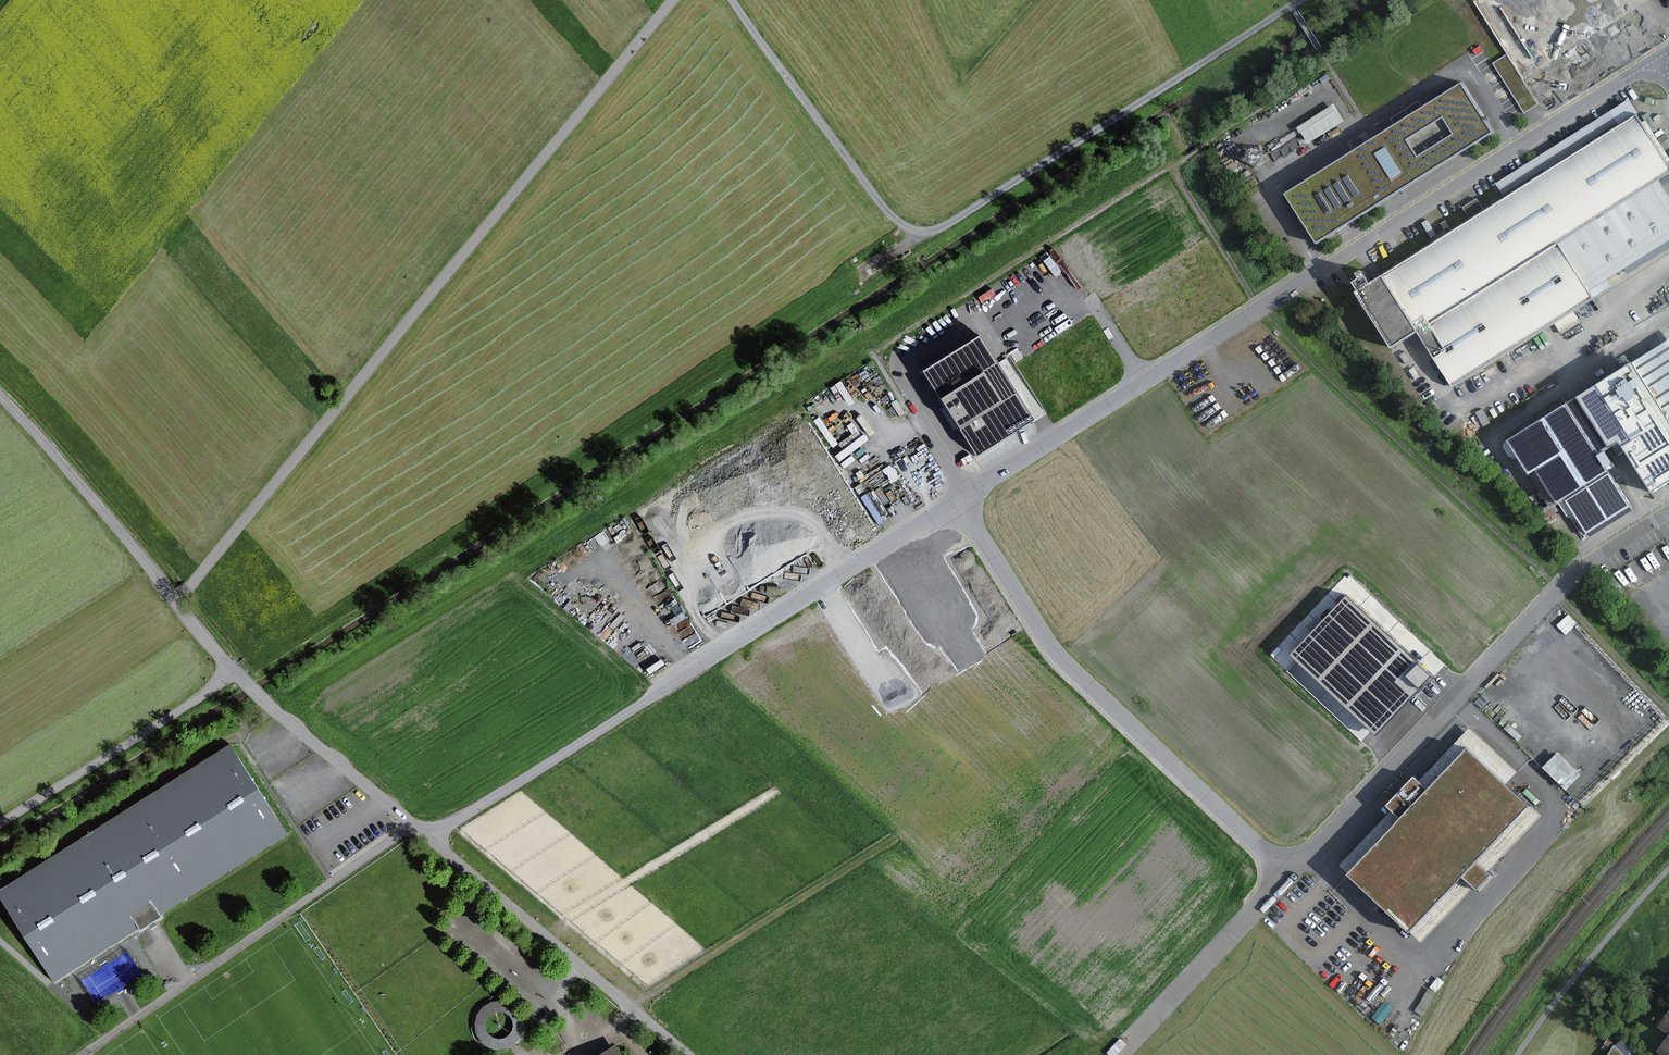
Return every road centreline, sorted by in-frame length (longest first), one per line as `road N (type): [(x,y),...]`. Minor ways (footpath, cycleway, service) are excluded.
road 1 (unclassified): [(1658,59),(960,502)]
road 2 (unclassified): [(676,0),(179,601)]
road 3 (track): [(735,0),(892,212),(920,234),(938,231),(1293,6)]
road 4 (unclassified): [(960,502),(433,836)]
road 5 (track): [(685,1054),(236,669)]
road 6 (residential): [(1290,872),(1579,569),(1668,509)]
road 7 (residential): [(960,502),(1071,667),(1290,872)]
road 8 (track): [(236,669),(0,393)]
road 9 (residential): [(1123,1054),(1290,872)]

